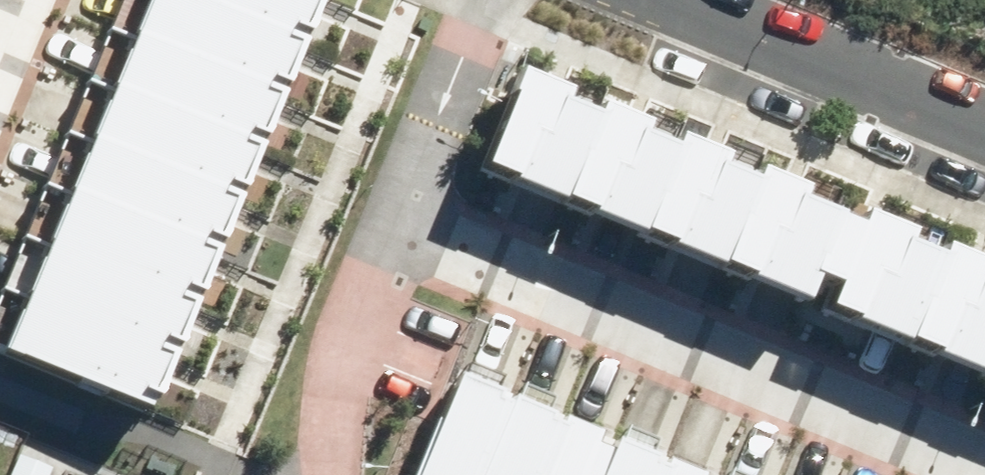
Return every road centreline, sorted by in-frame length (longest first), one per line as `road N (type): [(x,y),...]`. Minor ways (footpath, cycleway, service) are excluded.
road 1 (residential): [(402,208),(984,463)]
road 2 (residential): [(984,125),(678,0)]
road 3 (residential): [(402,208),(349,348),(338,474)]
road 4 (residential): [(491,0),(402,208)]

